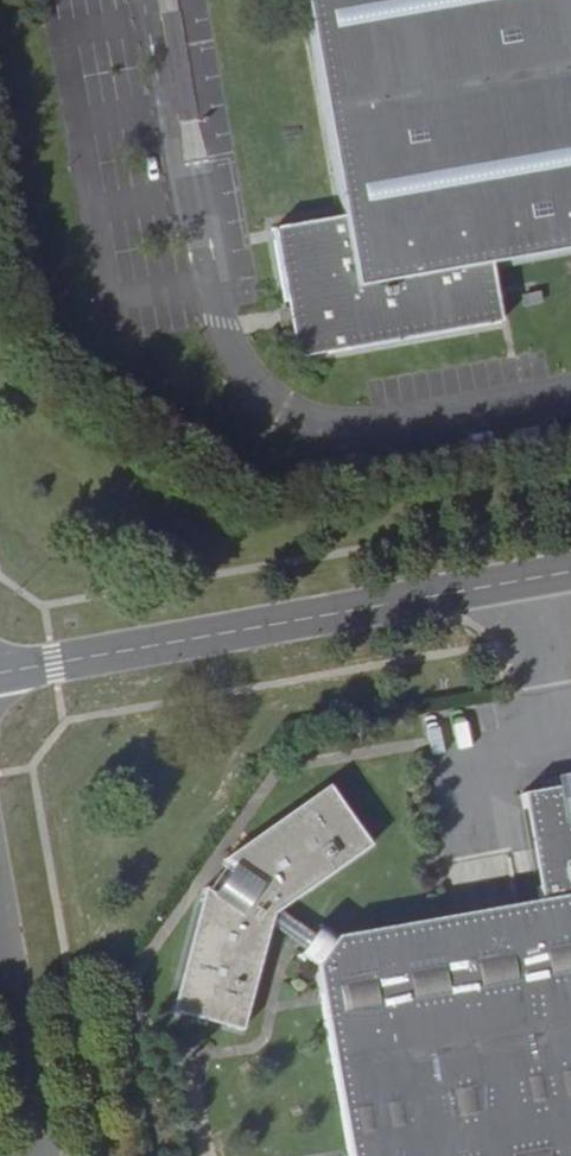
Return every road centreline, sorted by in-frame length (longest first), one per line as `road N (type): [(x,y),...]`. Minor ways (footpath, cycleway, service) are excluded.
road 1 (unclassified): [(0,674),(570,572)]
road 2 (unclassified): [(0,911),(45,1155)]

